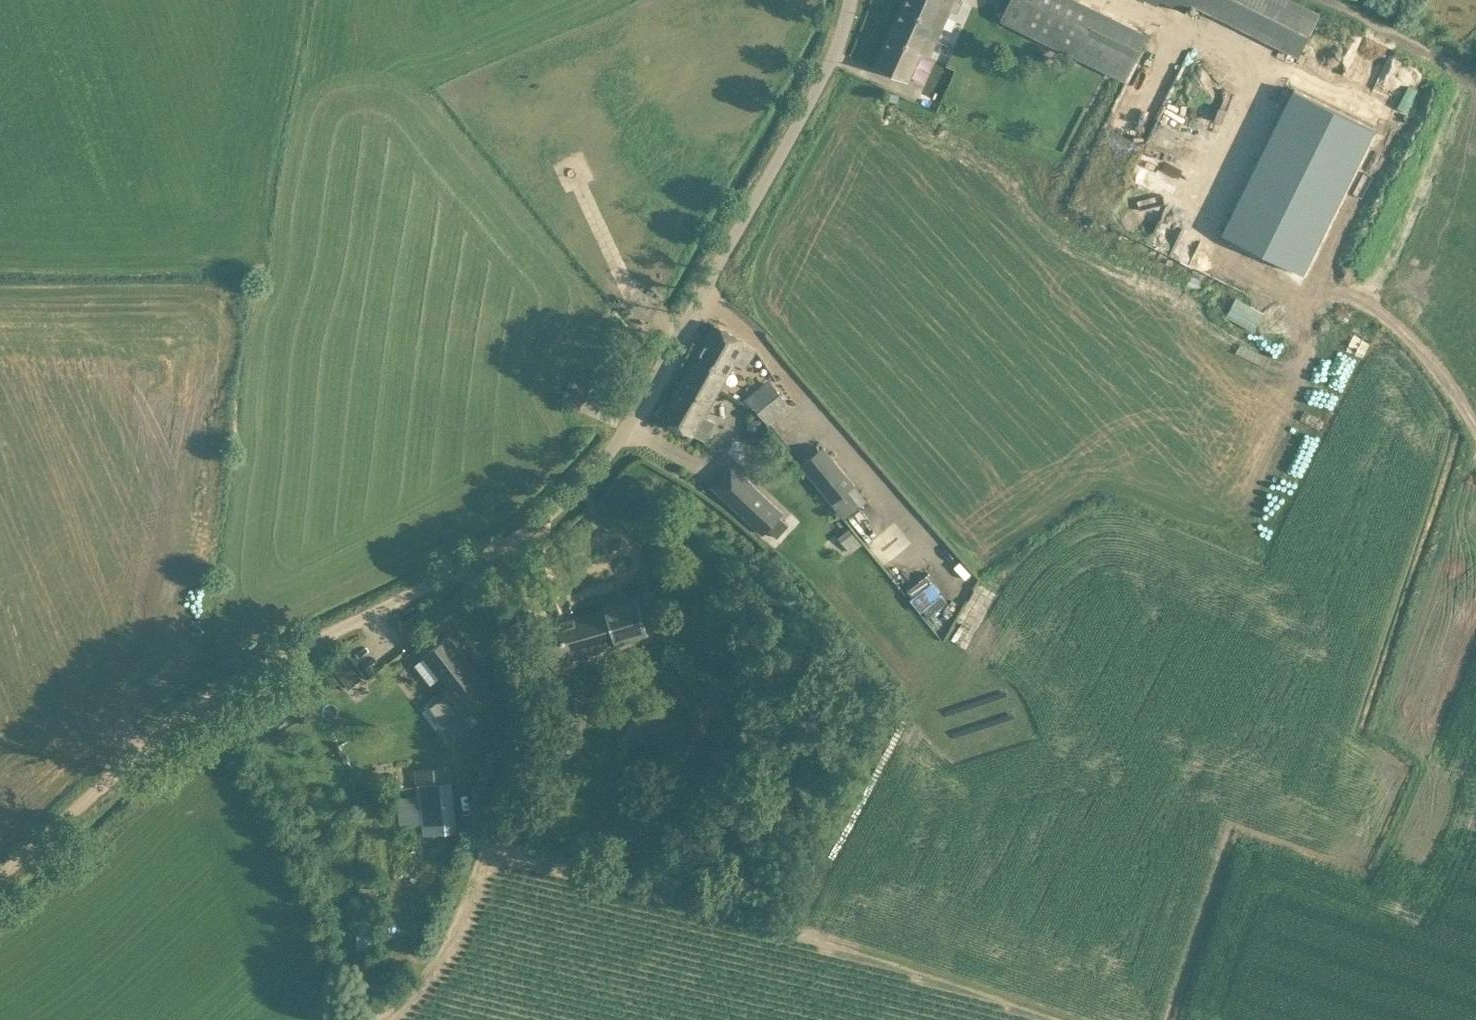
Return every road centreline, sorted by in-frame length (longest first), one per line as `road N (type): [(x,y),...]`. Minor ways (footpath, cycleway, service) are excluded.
road 1 (unclassified): [(315,643),(478,563),(590,480),(630,425),(817,93),(849,0)]
road 2 (track): [(478,563),(517,705),(468,931),(398,1019)]
road 3 (track): [(0,865),(208,694),(315,643)]

